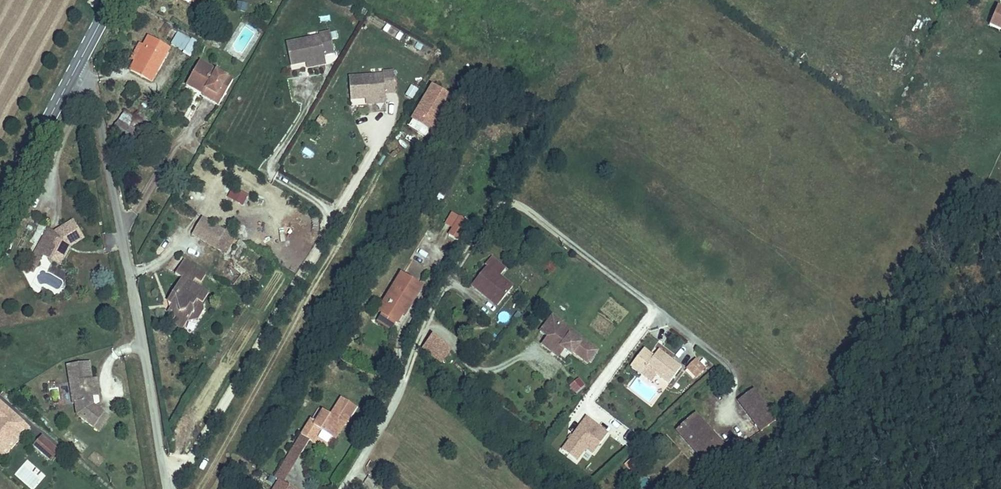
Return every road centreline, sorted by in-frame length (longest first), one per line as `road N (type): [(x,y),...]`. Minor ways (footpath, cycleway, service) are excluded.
road 1 (residential): [(166,488),(101,124),(85,82),(73,74)]
road 2 (secondary): [(0,212),(73,74)]

